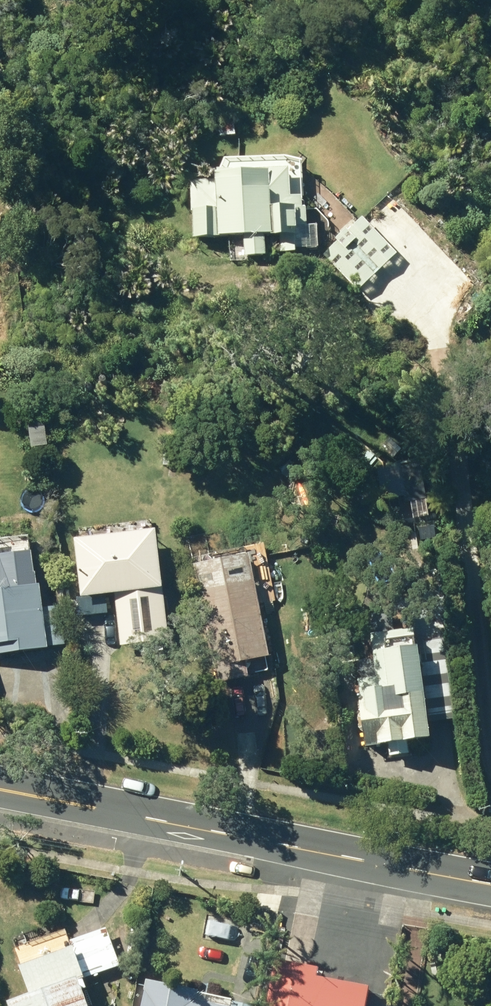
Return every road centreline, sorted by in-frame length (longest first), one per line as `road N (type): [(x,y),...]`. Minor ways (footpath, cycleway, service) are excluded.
road 1 (residential): [(490,882),(0,789)]

